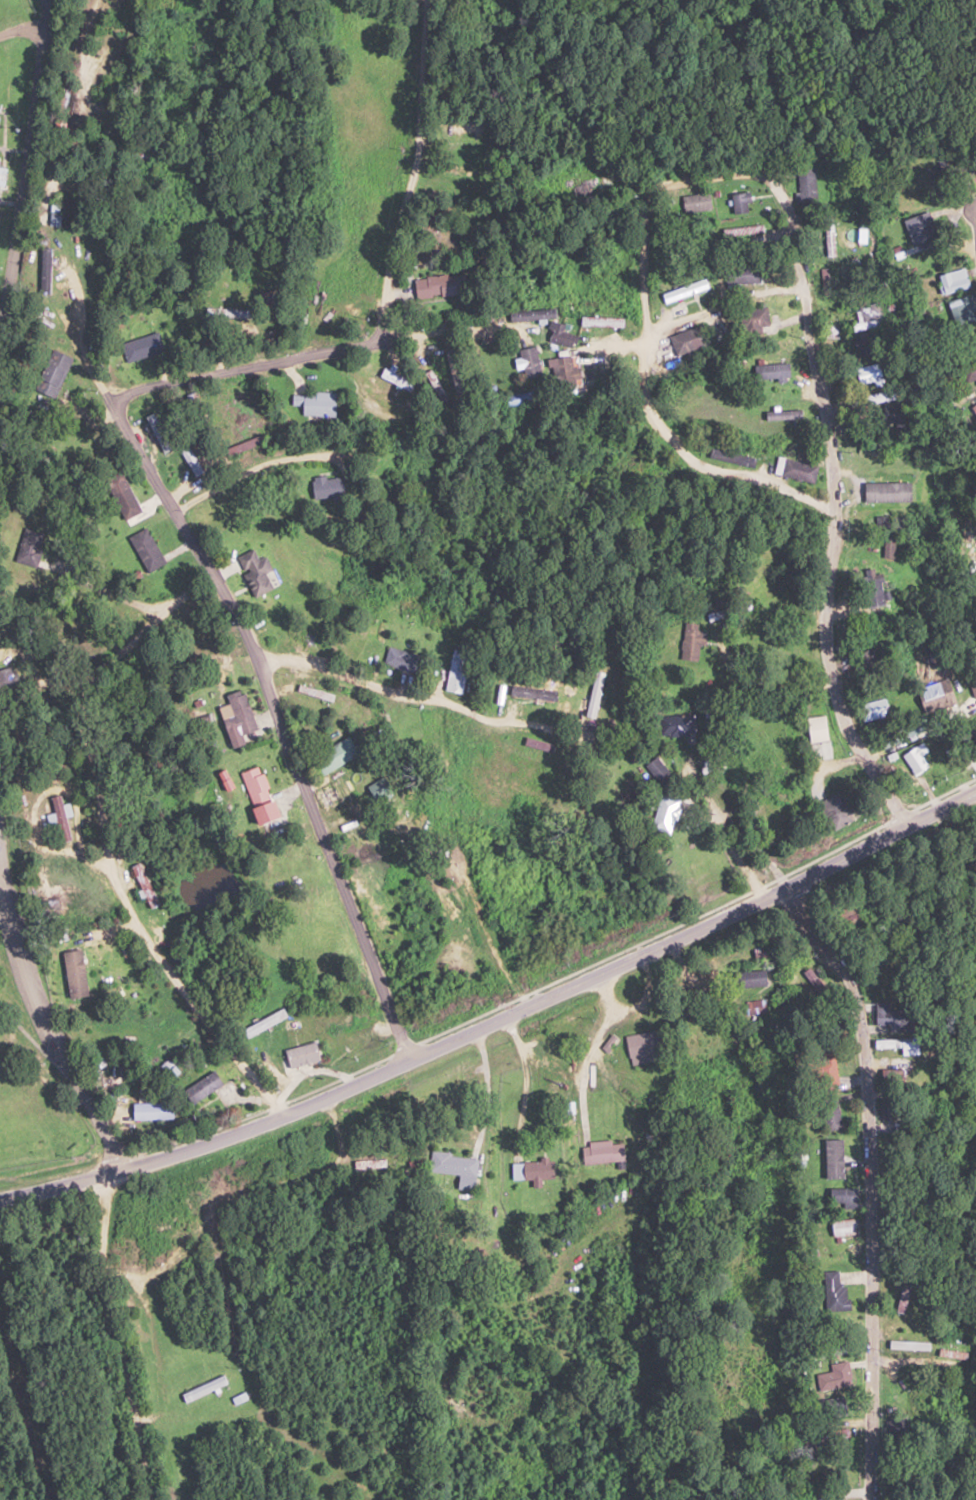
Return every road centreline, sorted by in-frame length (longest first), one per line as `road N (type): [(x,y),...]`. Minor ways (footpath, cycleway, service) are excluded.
road 1 (residential): [(837,474),(838,512),(682,450),(645,399),(638,370),(651,190),(743,172),(770,177),(785,195),(837,474)]
road 2 (residential): [(407,1064),(258,661),(58,296)]
road 3 (residential): [(283,1117),(453,1453),(528,1387),(407,1064)]
road 4 (secondary): [(0,1195),(122,1168),(283,1117),(748,907)]
road 5 (residential): [(213,577),(116,652),(83,697),(106,872),(163,963),(283,1117)]
road 6 (residential): [(870,1499),(869,1192),(856,992),(837,958),(777,895)]
road 7 (residential): [(111,401),(480,323)]
road 8 (residential): [(838,512),(824,614),(831,679),(853,738),(912,825)]
road 9 (residential): [(258,661),(280,655),(499,722),(558,730)]
road 10 (secondary): [(748,907),(975,793)]
road 11 (residential): [(771,898),(732,852),(699,791),(691,756)]

